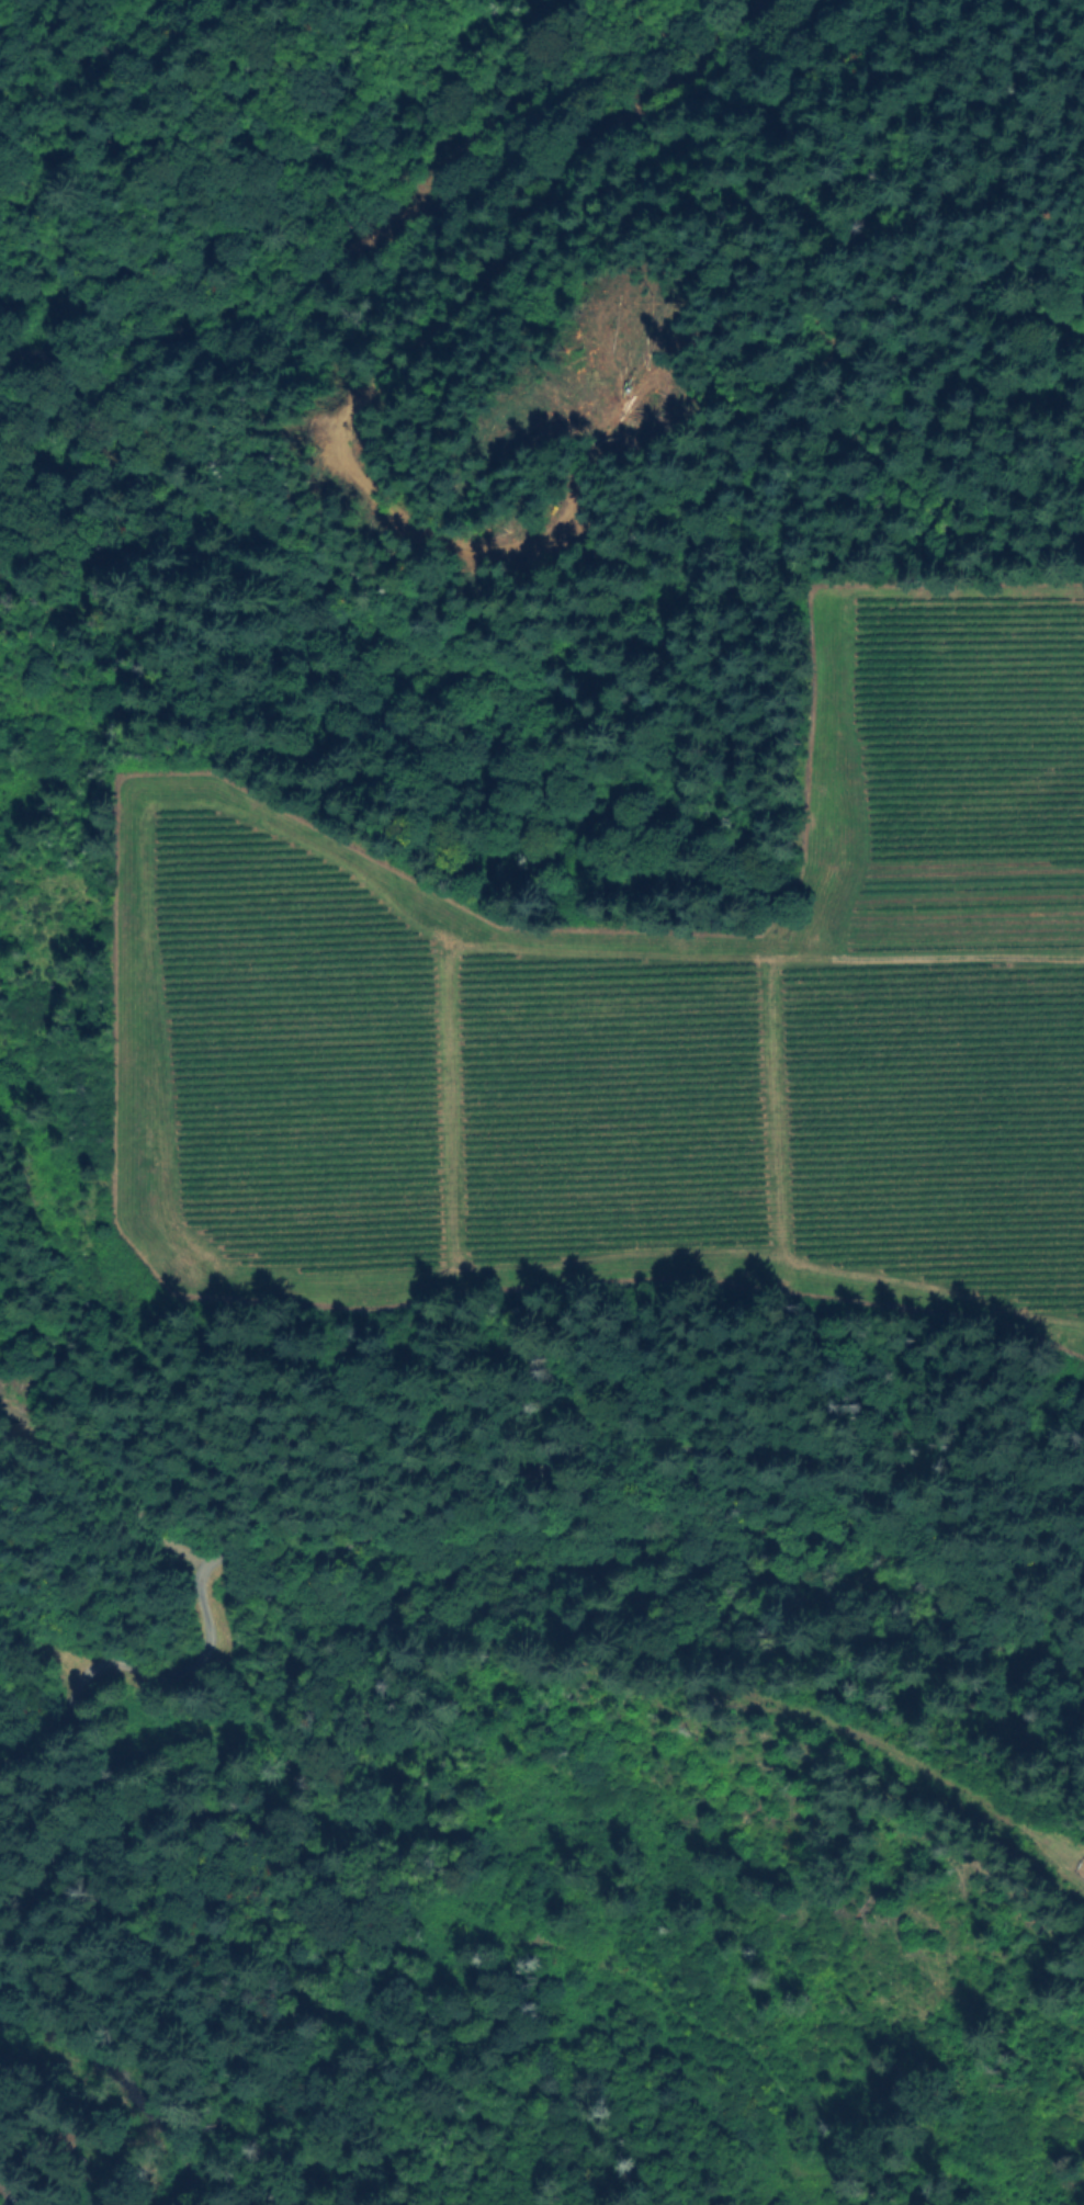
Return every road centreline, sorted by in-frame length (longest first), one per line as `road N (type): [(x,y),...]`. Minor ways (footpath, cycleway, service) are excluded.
road 1 (residential): [(0,1719),(298,1558),(459,1499),(915,1474),(1023,1494),(1083,1492)]

